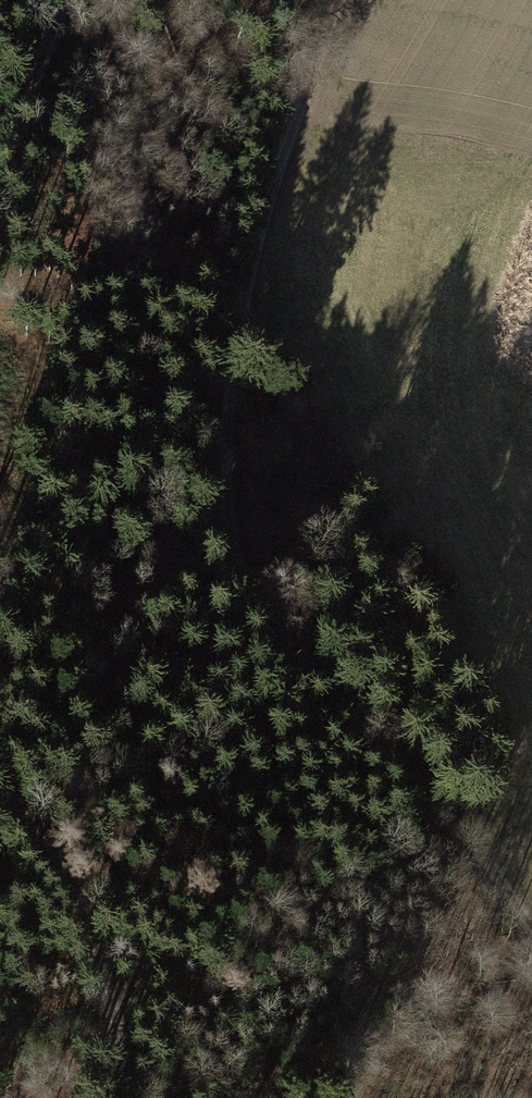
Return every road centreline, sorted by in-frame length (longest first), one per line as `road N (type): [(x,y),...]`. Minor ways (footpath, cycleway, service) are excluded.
road 1 (track): [(339,0),(279,172),(248,313),(229,436),(240,534),(274,617),(323,688),(466,830),(531,929)]
road 2 (track): [(0,784),(91,942),(123,1097)]
road 3 (track): [(74,0),(0,181)]

